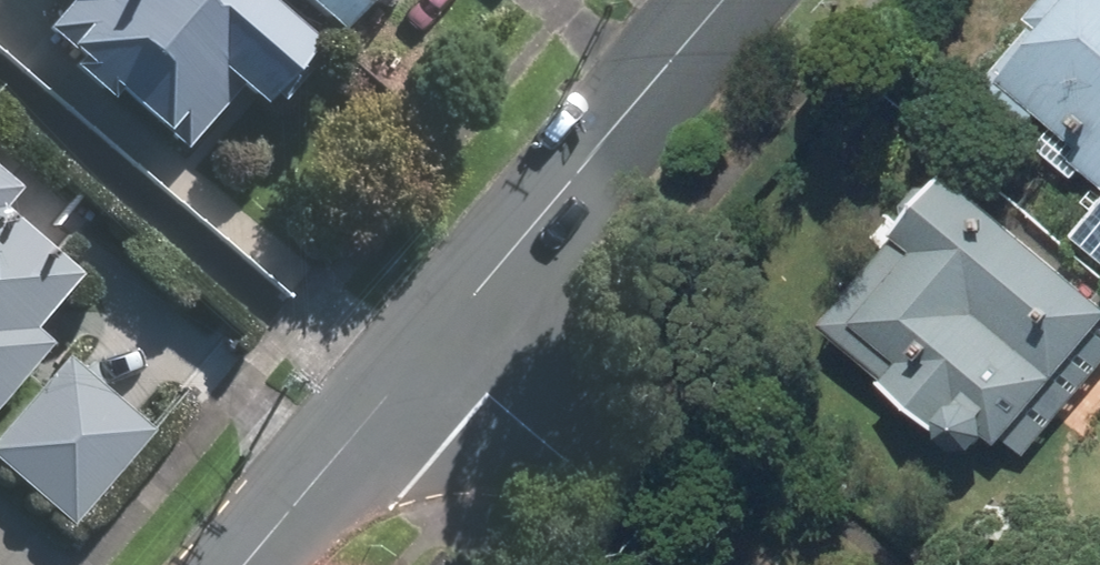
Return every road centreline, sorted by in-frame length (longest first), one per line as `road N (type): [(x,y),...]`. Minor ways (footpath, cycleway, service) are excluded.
road 1 (tertiary): [(431,351),(729,0)]
road 2 (residential): [(431,351),(690,564)]
road 3 (tertiary): [(247,564),(431,351)]

